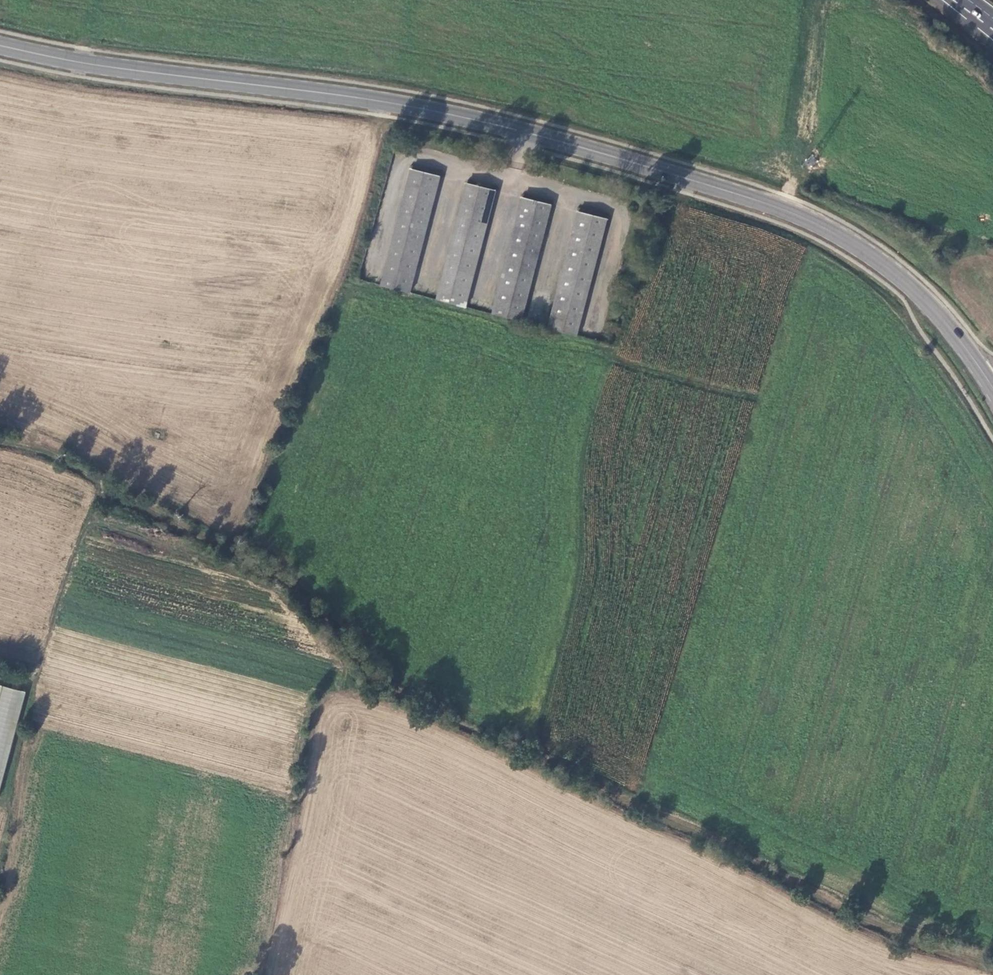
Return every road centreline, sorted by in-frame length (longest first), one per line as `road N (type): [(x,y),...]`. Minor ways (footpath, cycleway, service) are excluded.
road 1 (secondary): [(0,47),(469,119),(776,208),(892,271),(947,323),(992,388)]

